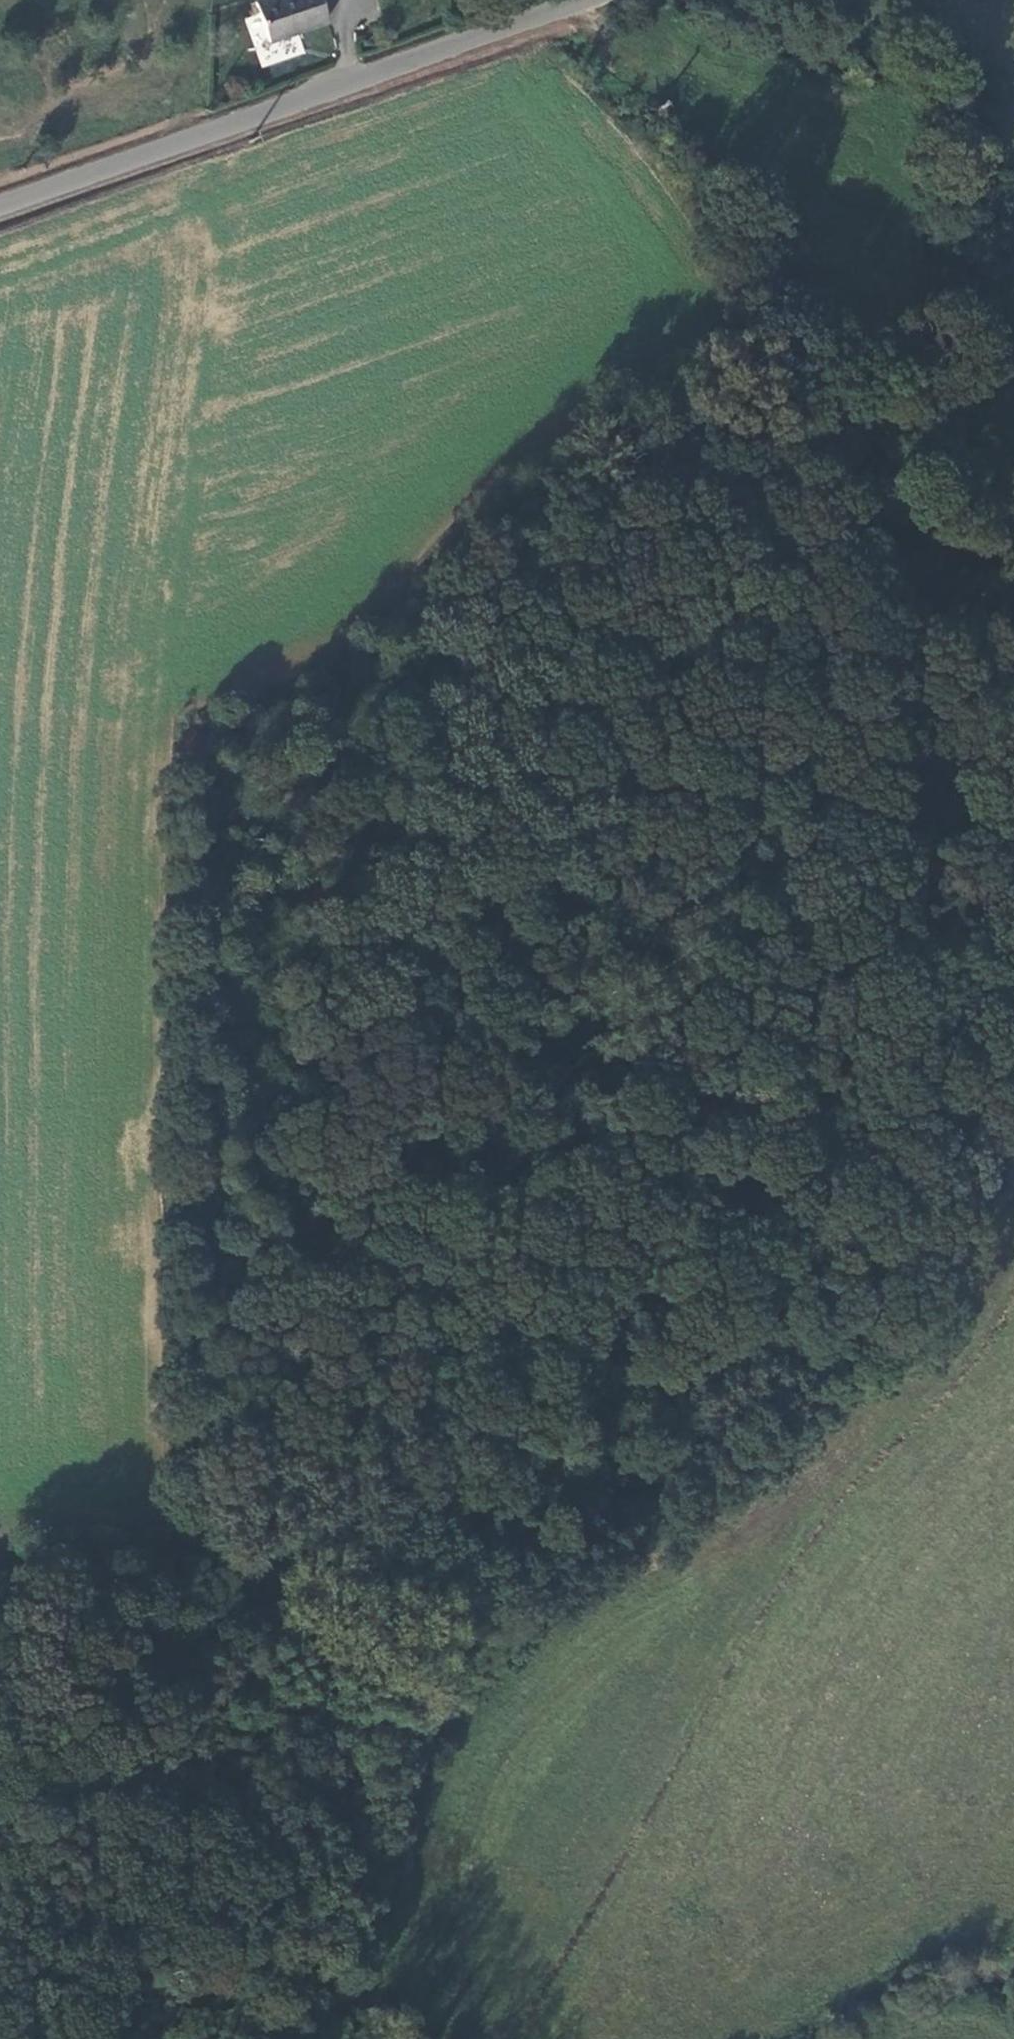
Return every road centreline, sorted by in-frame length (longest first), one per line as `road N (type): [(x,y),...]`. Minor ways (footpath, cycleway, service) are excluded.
road 1 (unclassified): [(583,0),(0,206)]

